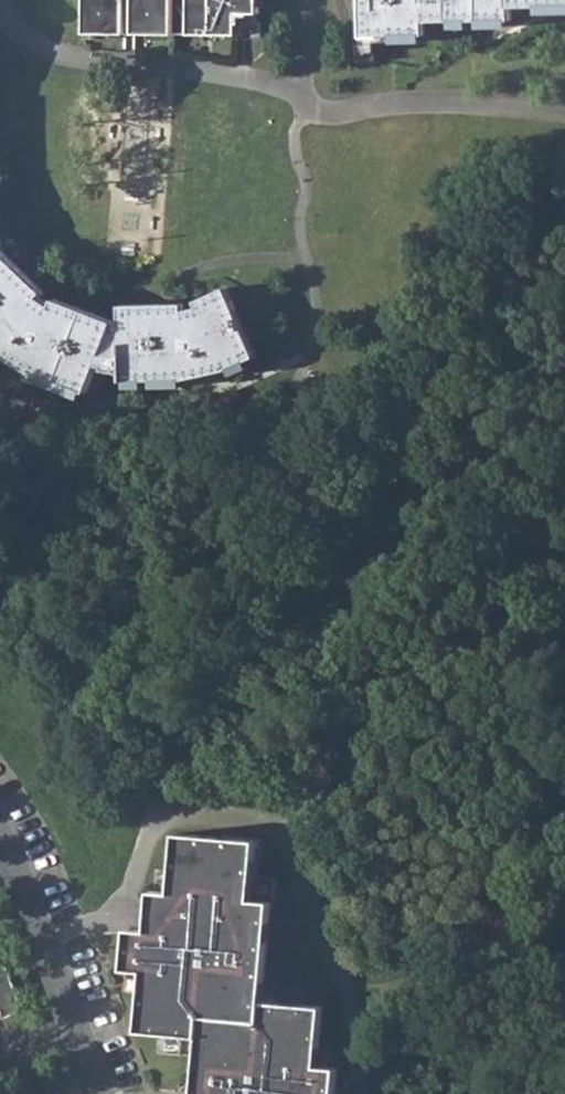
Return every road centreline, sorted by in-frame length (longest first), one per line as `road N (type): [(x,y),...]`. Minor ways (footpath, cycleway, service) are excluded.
road 1 (residential): [(81,1045),(0,838)]

